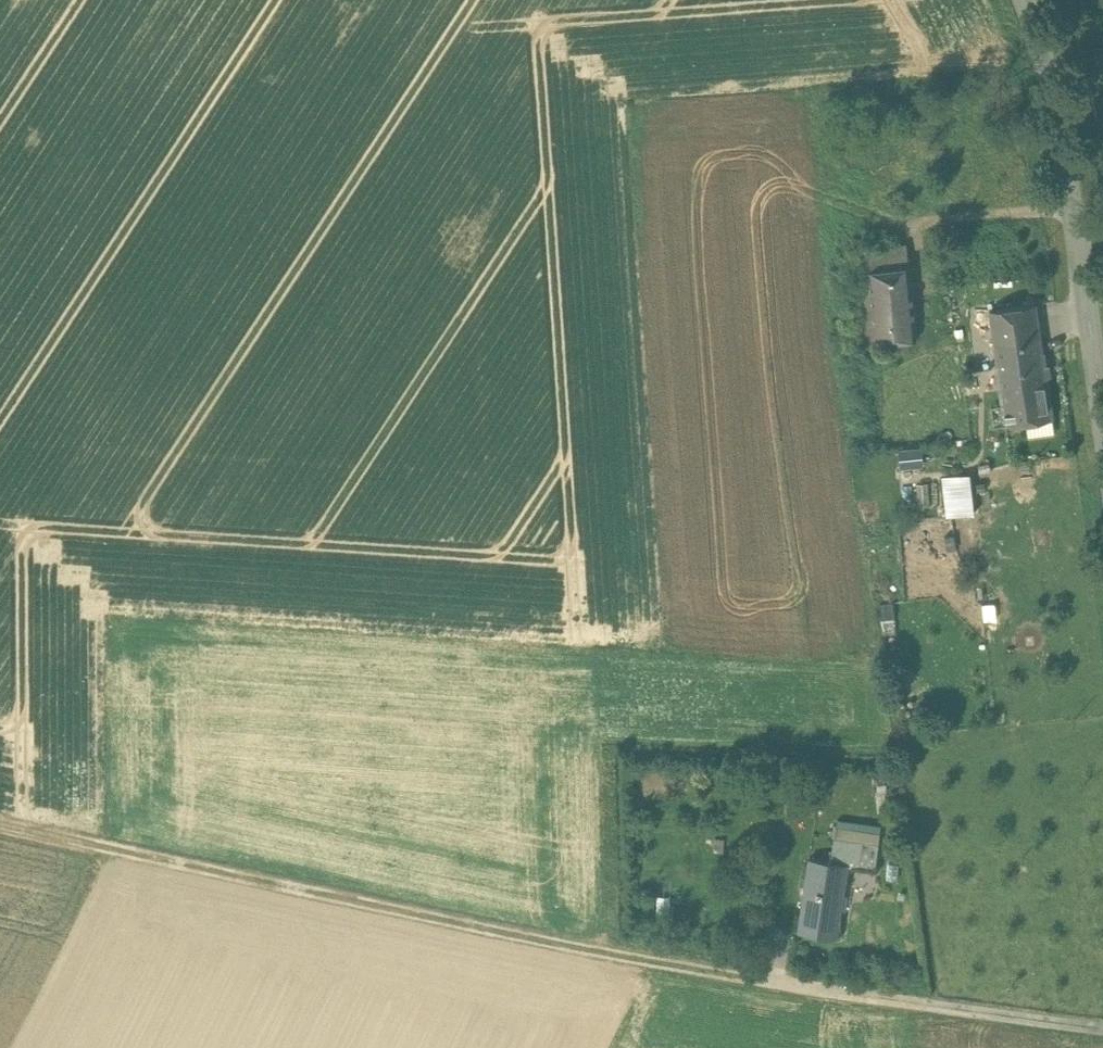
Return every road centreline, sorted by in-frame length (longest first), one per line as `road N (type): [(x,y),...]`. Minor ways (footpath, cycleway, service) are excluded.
road 1 (track): [(0,820),(615,955),(1102,1027)]
road 2 (secondary): [(1027,0),(1048,72),(1102,438)]

